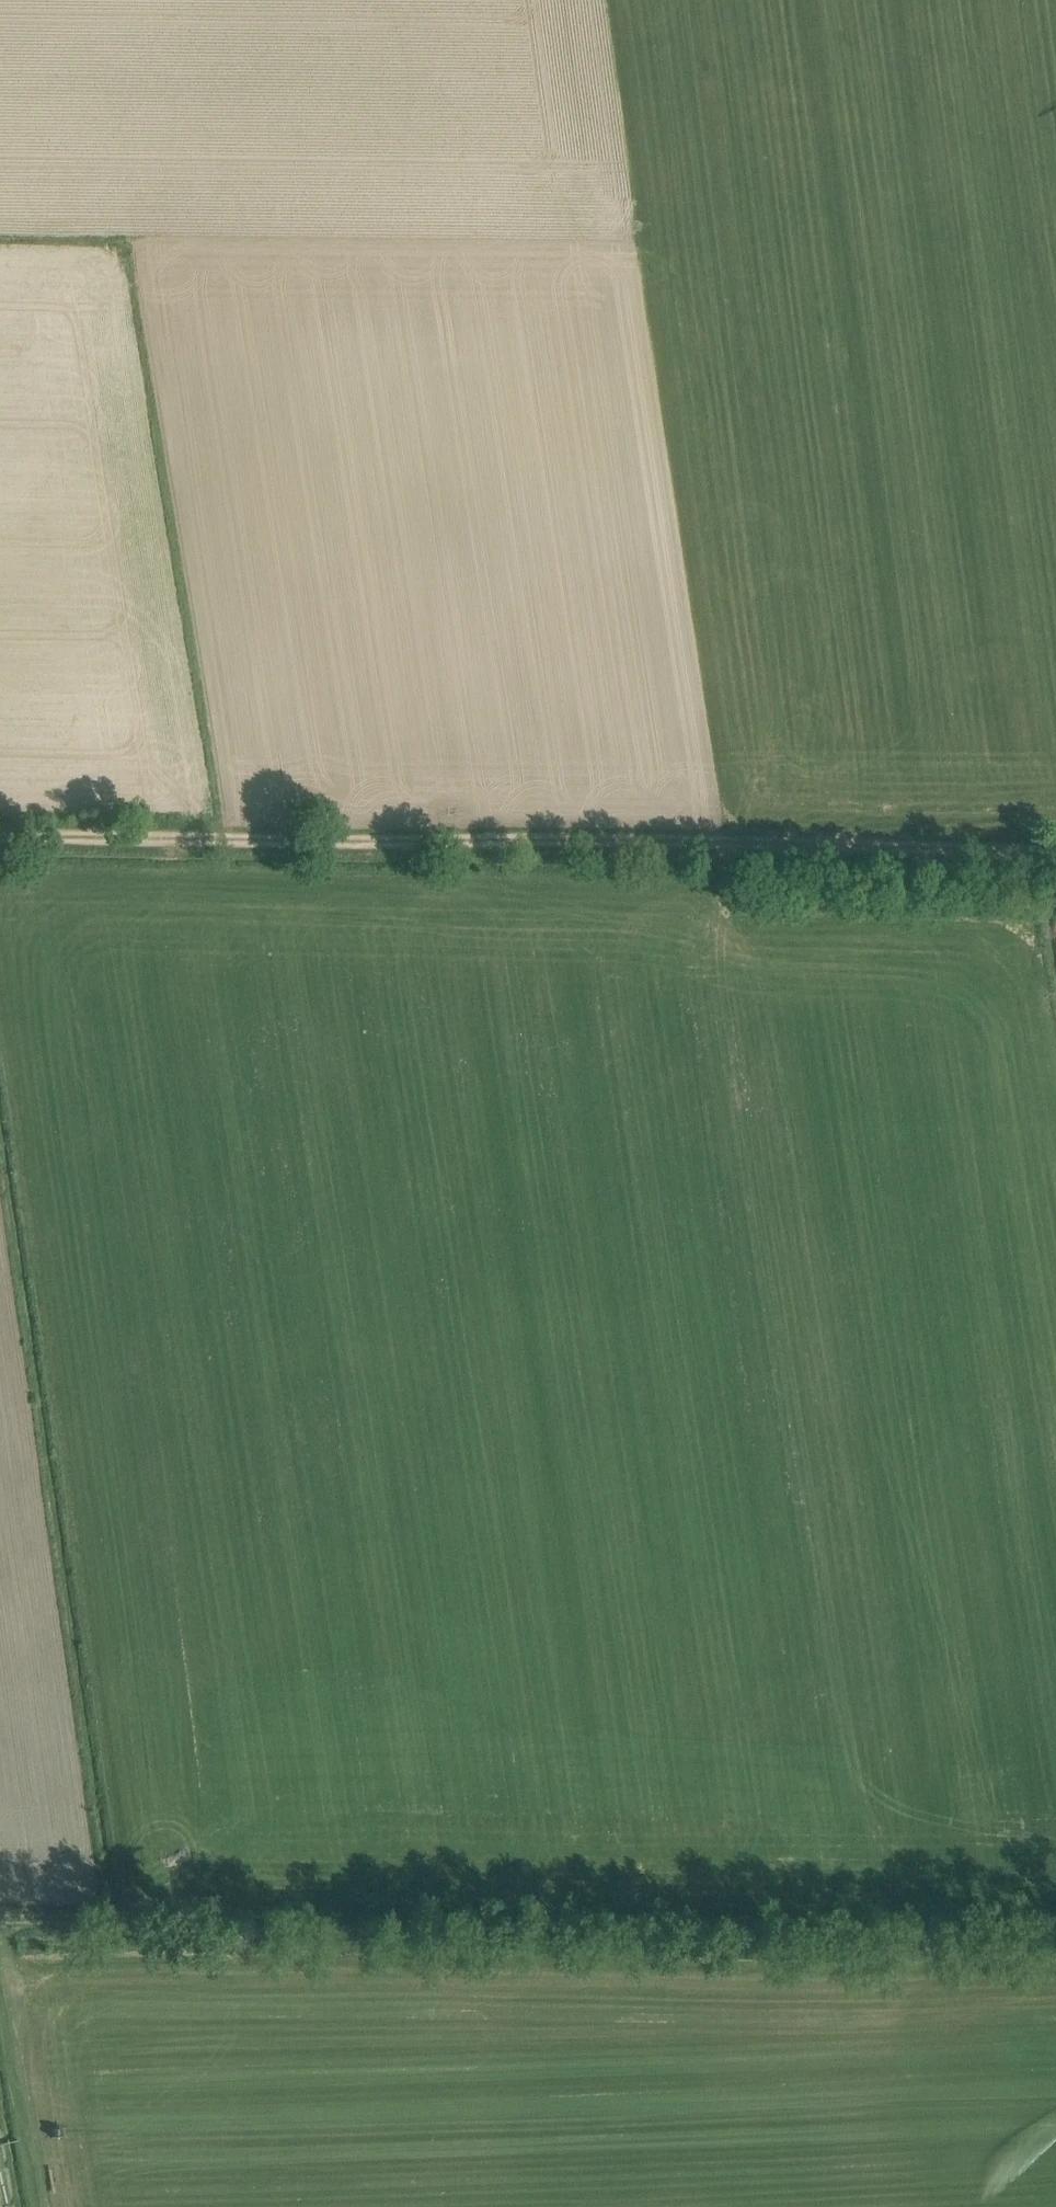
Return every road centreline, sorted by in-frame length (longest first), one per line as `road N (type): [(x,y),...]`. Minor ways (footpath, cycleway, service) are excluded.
road 1 (track): [(1055,850),(0,838)]
road 2 (track): [(1055,1921),(0,1916)]

